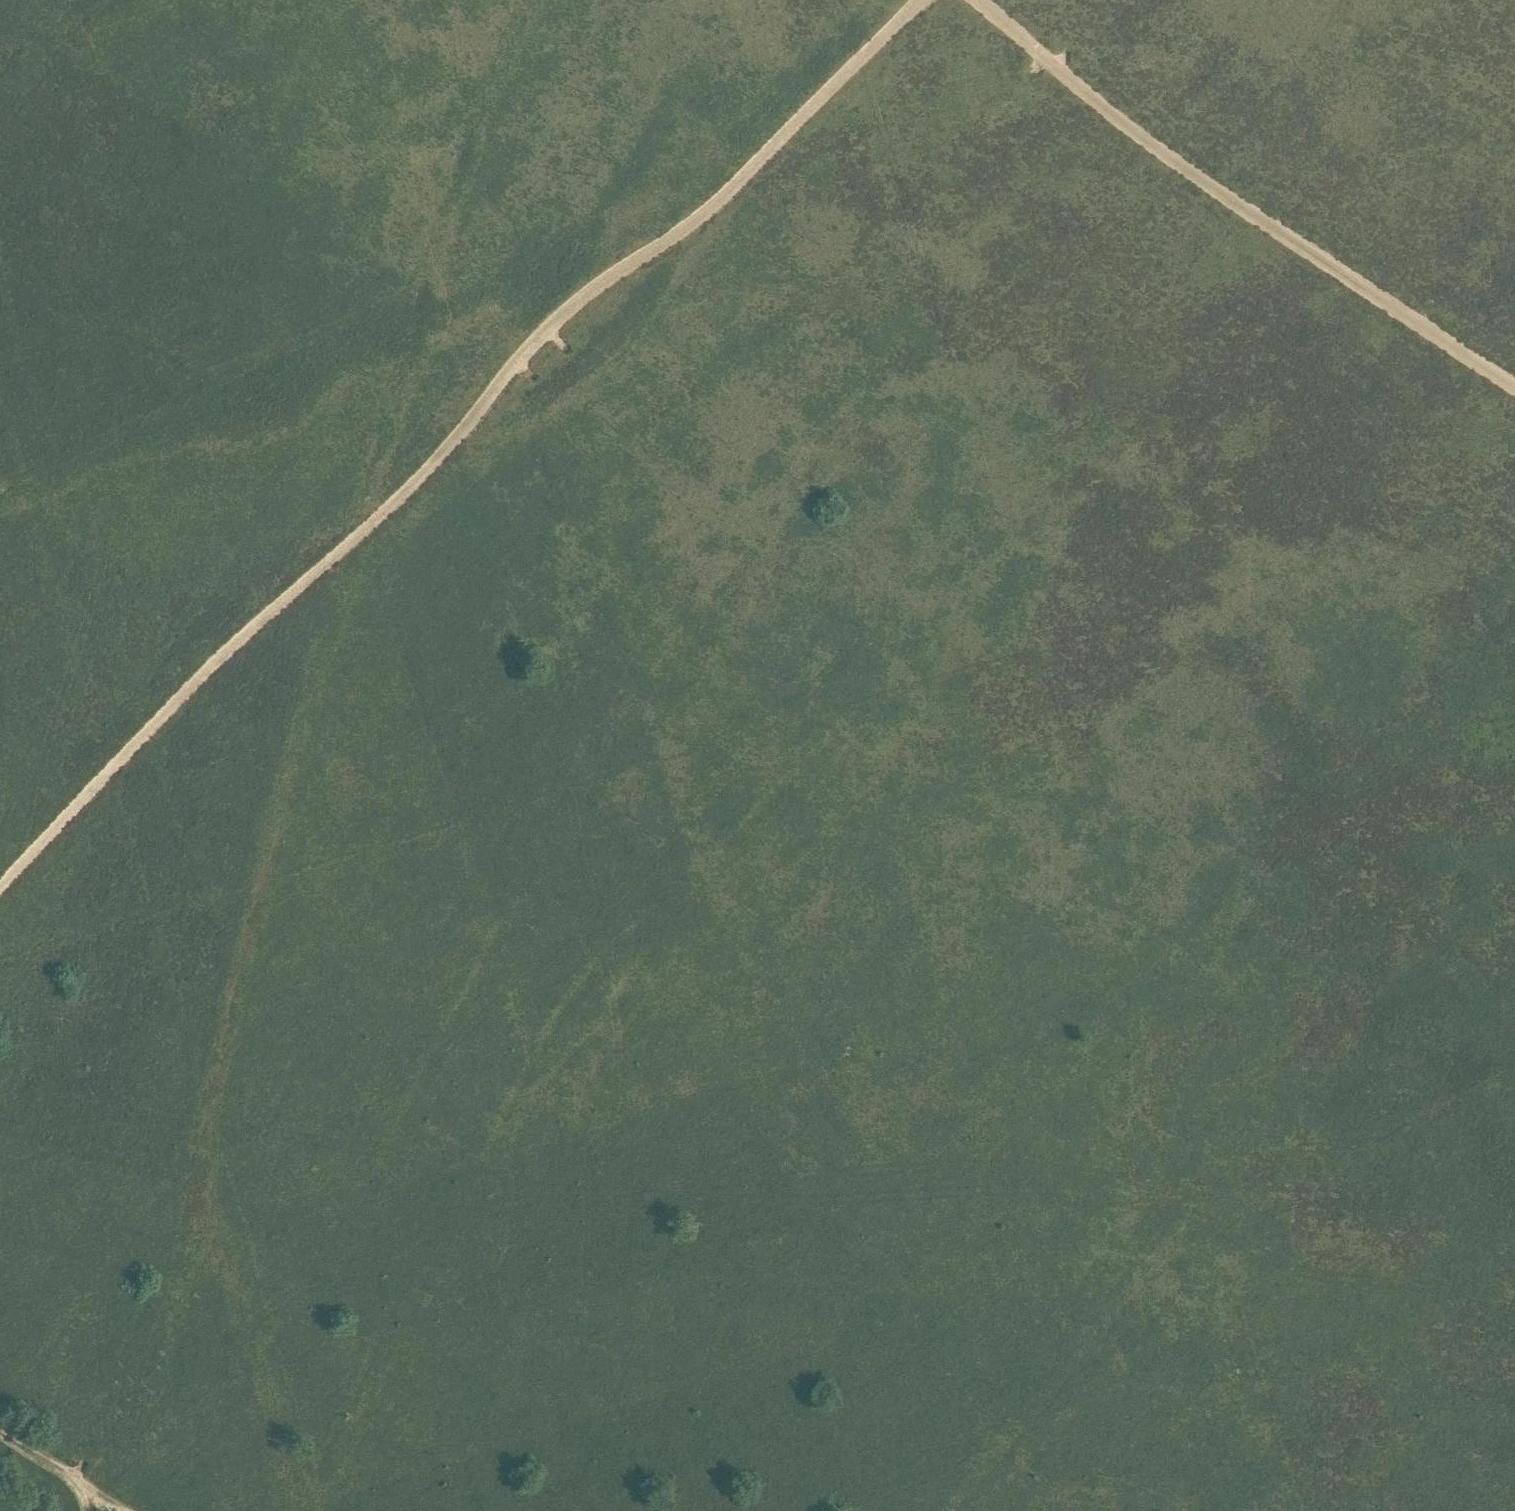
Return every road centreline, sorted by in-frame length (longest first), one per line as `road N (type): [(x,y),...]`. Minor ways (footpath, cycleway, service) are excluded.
road 1 (track): [(924,0),(713,208),(565,314),(433,467),(213,666),(0,890)]
road 2 (track): [(1514,389),(1207,185),(1081,91),(977,0)]
road 3 (track): [(0,1427),(120,1510)]

